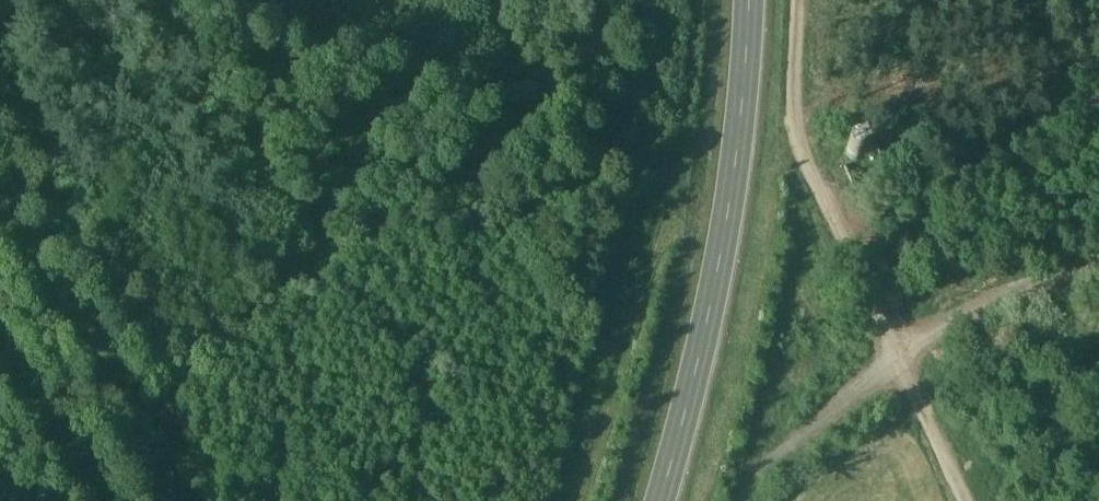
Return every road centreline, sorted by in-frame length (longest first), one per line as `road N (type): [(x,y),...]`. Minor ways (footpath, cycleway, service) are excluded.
road 1 (track): [(694,0),(674,185),(588,500)]
road 2 (primary): [(663,500),(729,213),(750,0)]
road 3 (track): [(796,0),(790,122),(899,355)]
road 4 (track): [(1098,269),(1021,292),(899,355)]
road 5 (track): [(899,355),(967,500)]

